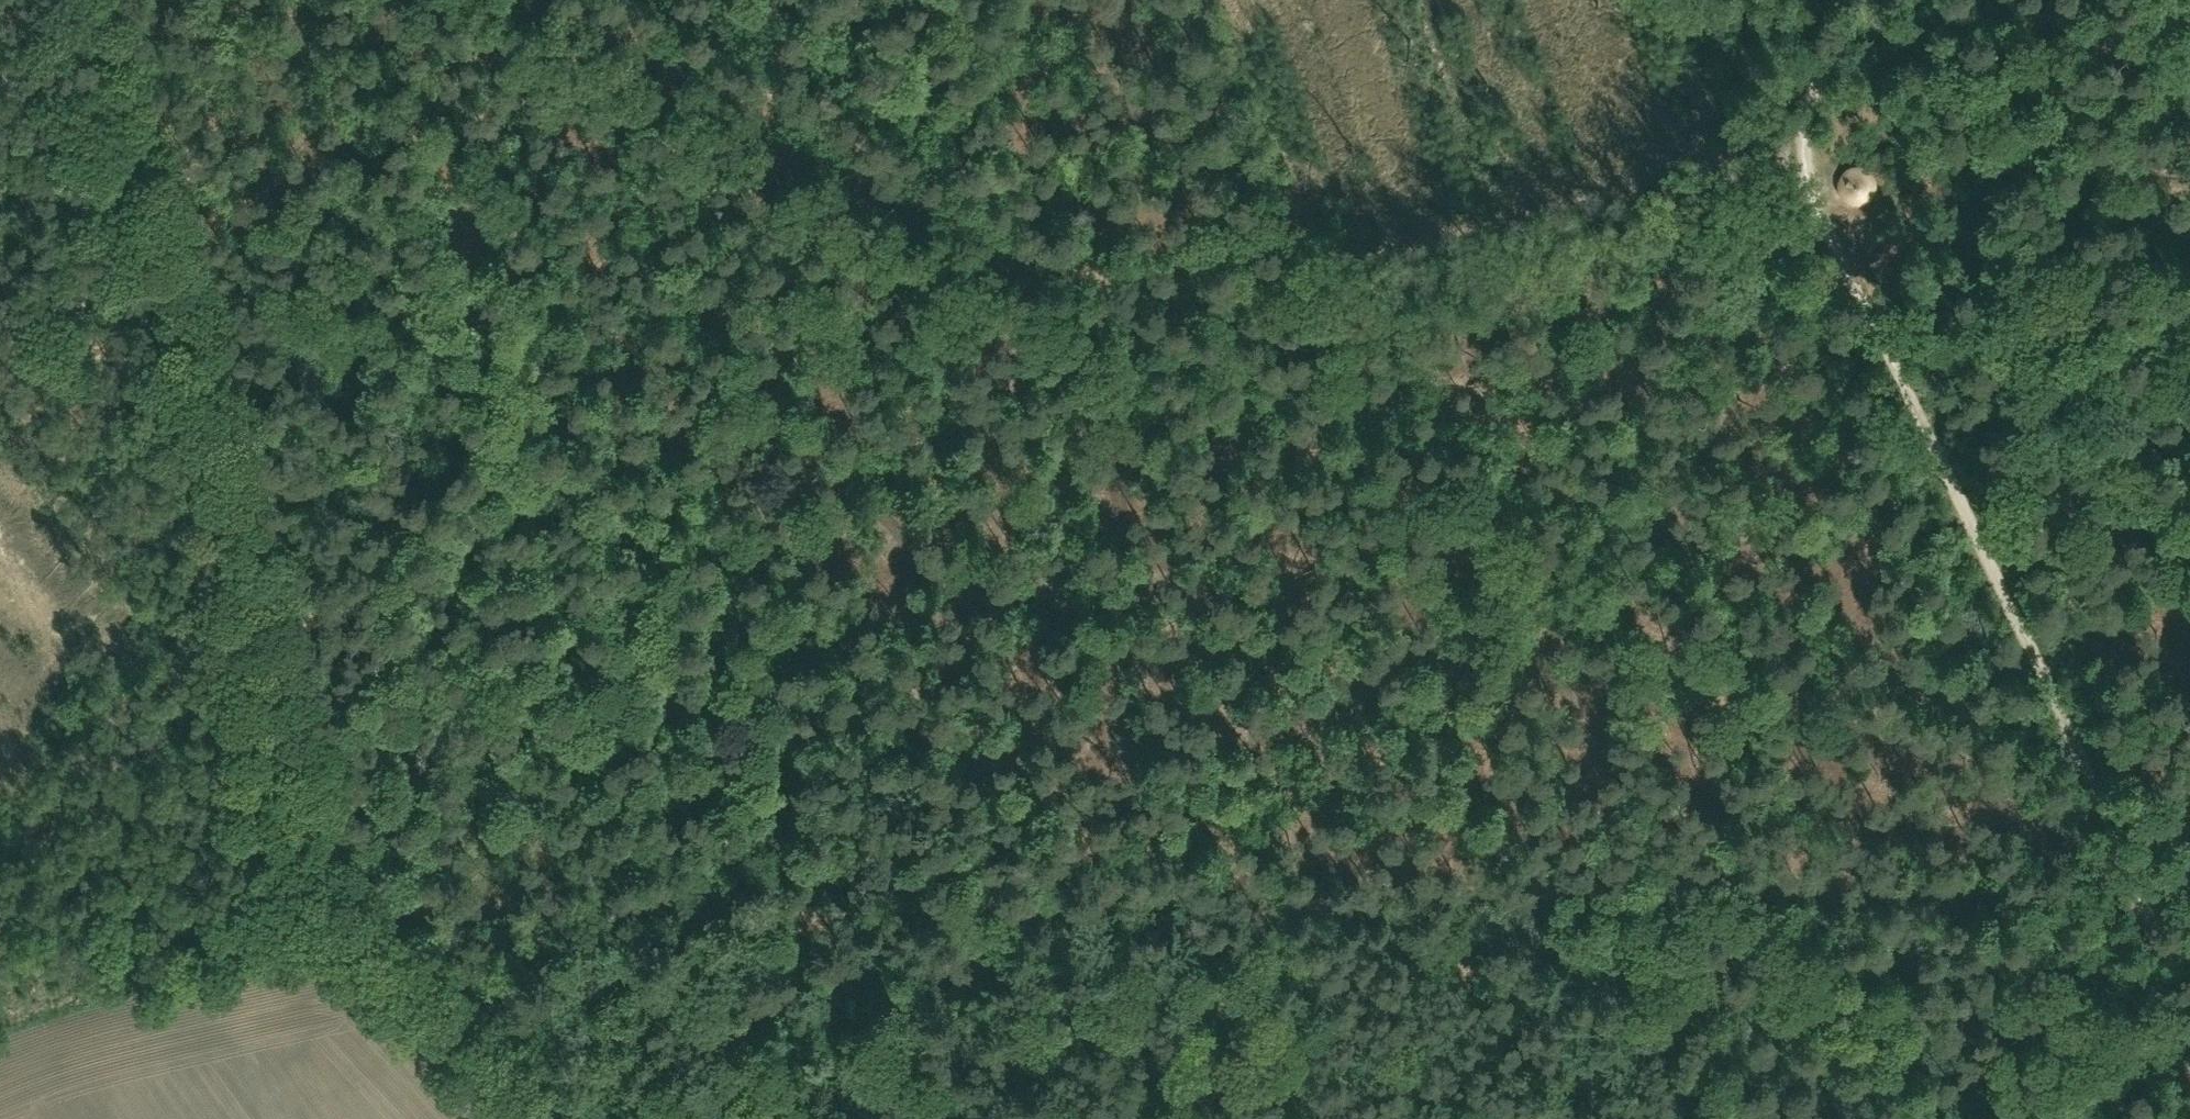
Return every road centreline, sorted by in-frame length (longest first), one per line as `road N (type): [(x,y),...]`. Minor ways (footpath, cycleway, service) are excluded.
road 1 (track): [(1812,181),(1861,300),(2086,762),(2145,919),(2189,947)]
road 2 (track): [(2189,167),(2113,154),(1867,16)]
road 3 (track): [(1878,0),(1816,87),(1806,128),(1812,181)]

